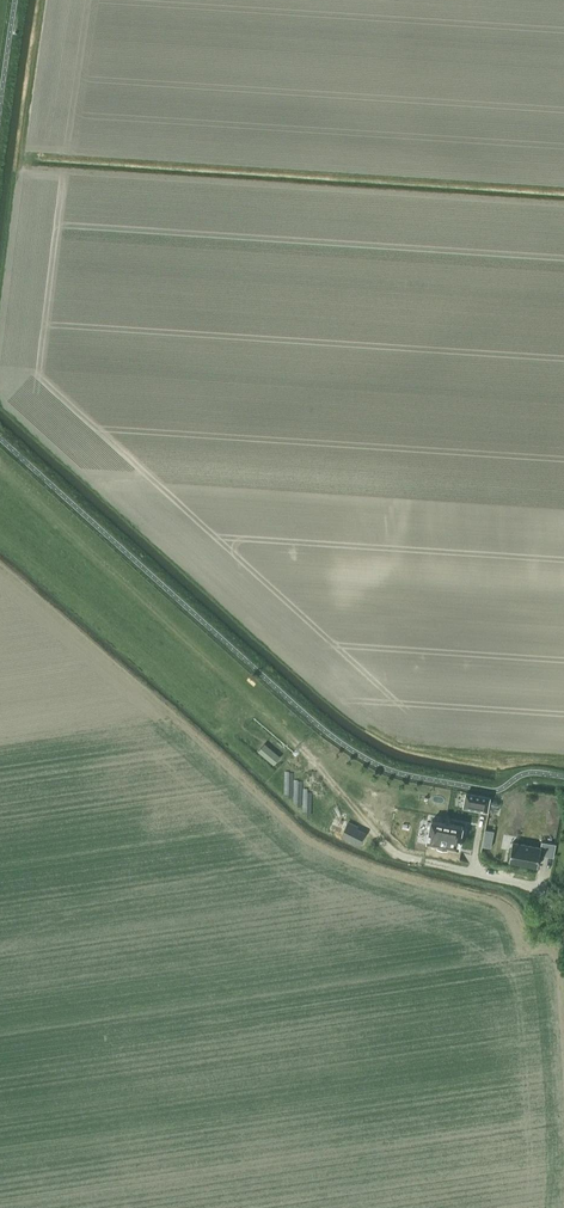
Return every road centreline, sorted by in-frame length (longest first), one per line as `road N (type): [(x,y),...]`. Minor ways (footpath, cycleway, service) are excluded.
road 1 (track): [(0,464),(317,763),(395,855),(532,887),(563,925)]

